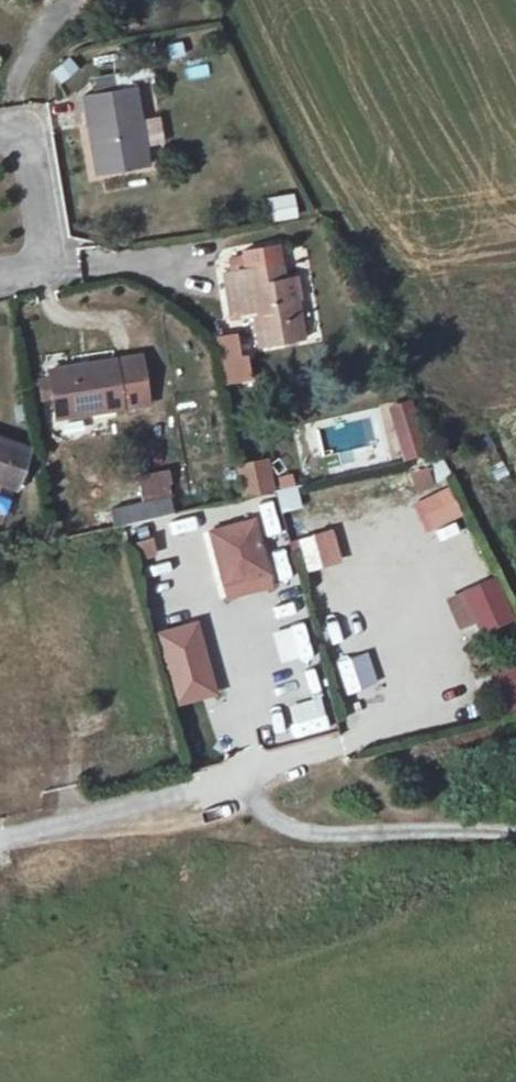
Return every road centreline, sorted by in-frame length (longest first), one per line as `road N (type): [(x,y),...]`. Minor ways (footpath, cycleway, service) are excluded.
road 1 (residential): [(0,272),(75,262),(33,132),(0,137)]

